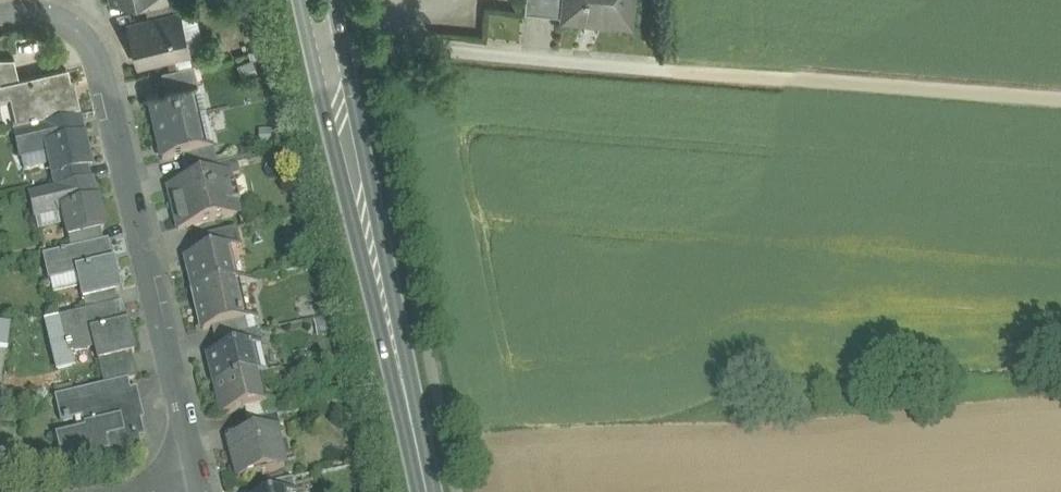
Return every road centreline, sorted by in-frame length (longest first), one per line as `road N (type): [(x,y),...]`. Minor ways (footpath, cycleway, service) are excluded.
road 1 (track): [(1060,103),(328,47)]
road 2 (residential): [(202,490),(107,69),(71,17),(45,7),(0,13)]
road 3 (tertiary): [(427,491),(317,0)]

